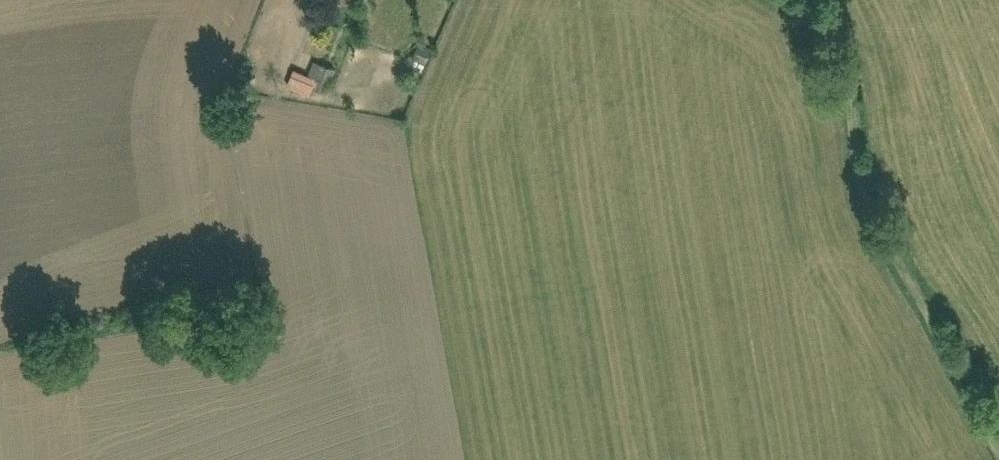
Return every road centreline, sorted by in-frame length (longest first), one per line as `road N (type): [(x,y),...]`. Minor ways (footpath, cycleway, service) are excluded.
road 1 (track): [(797,0),(834,45),(854,103),(865,195),(998,454)]

